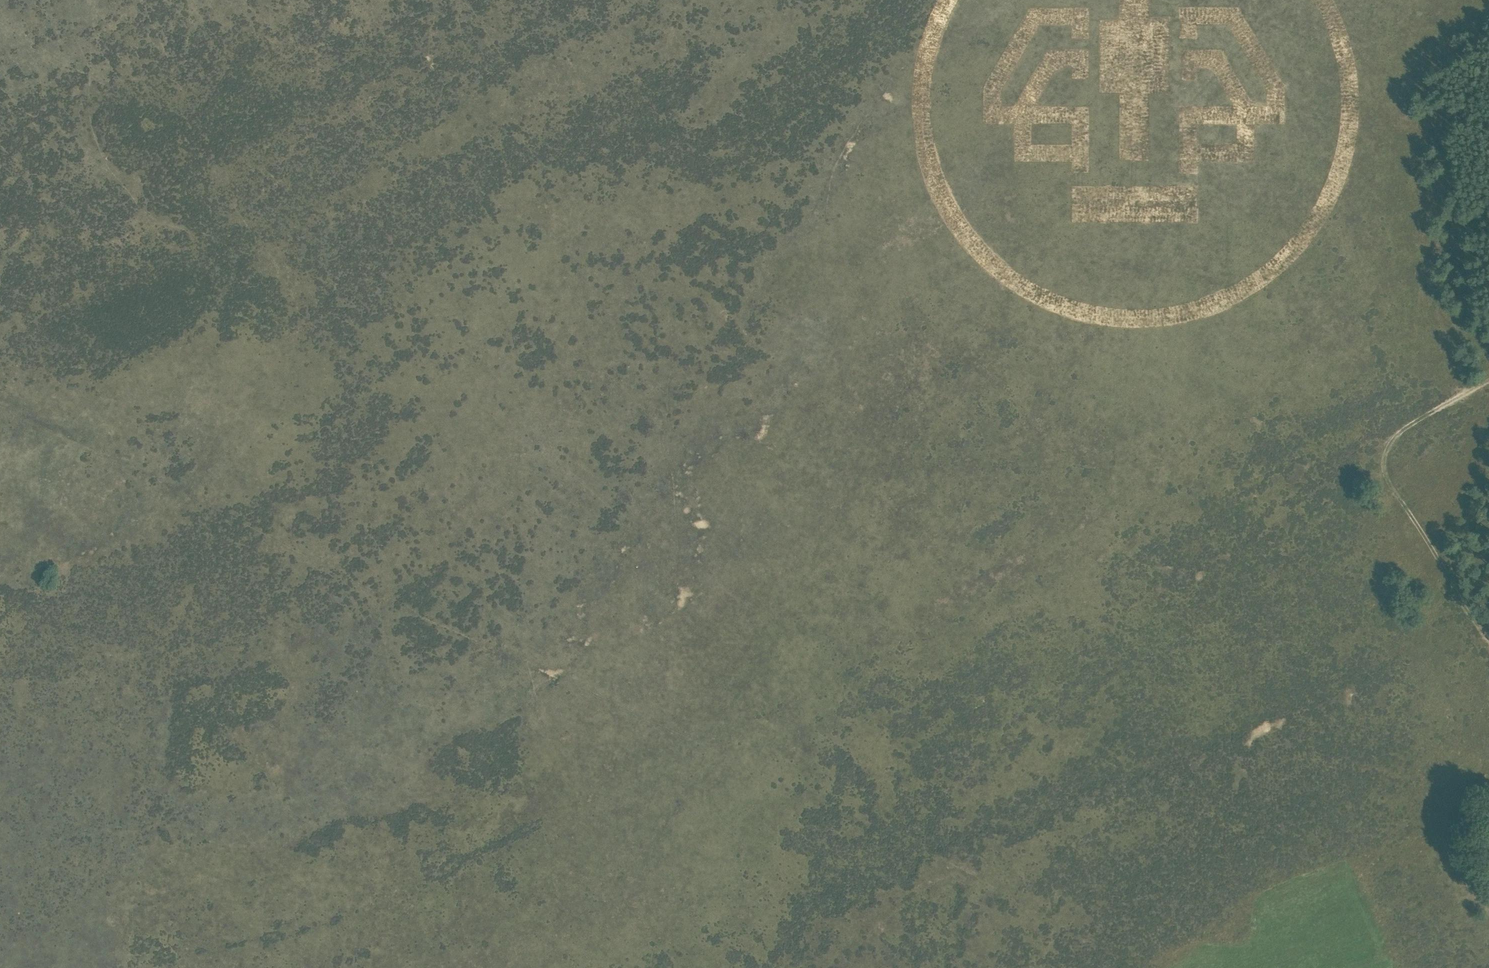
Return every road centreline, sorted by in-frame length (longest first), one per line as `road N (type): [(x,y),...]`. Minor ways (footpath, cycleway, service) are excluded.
road 1 (track): [(1488,376),(1398,432),(1384,466),(1488,628)]

